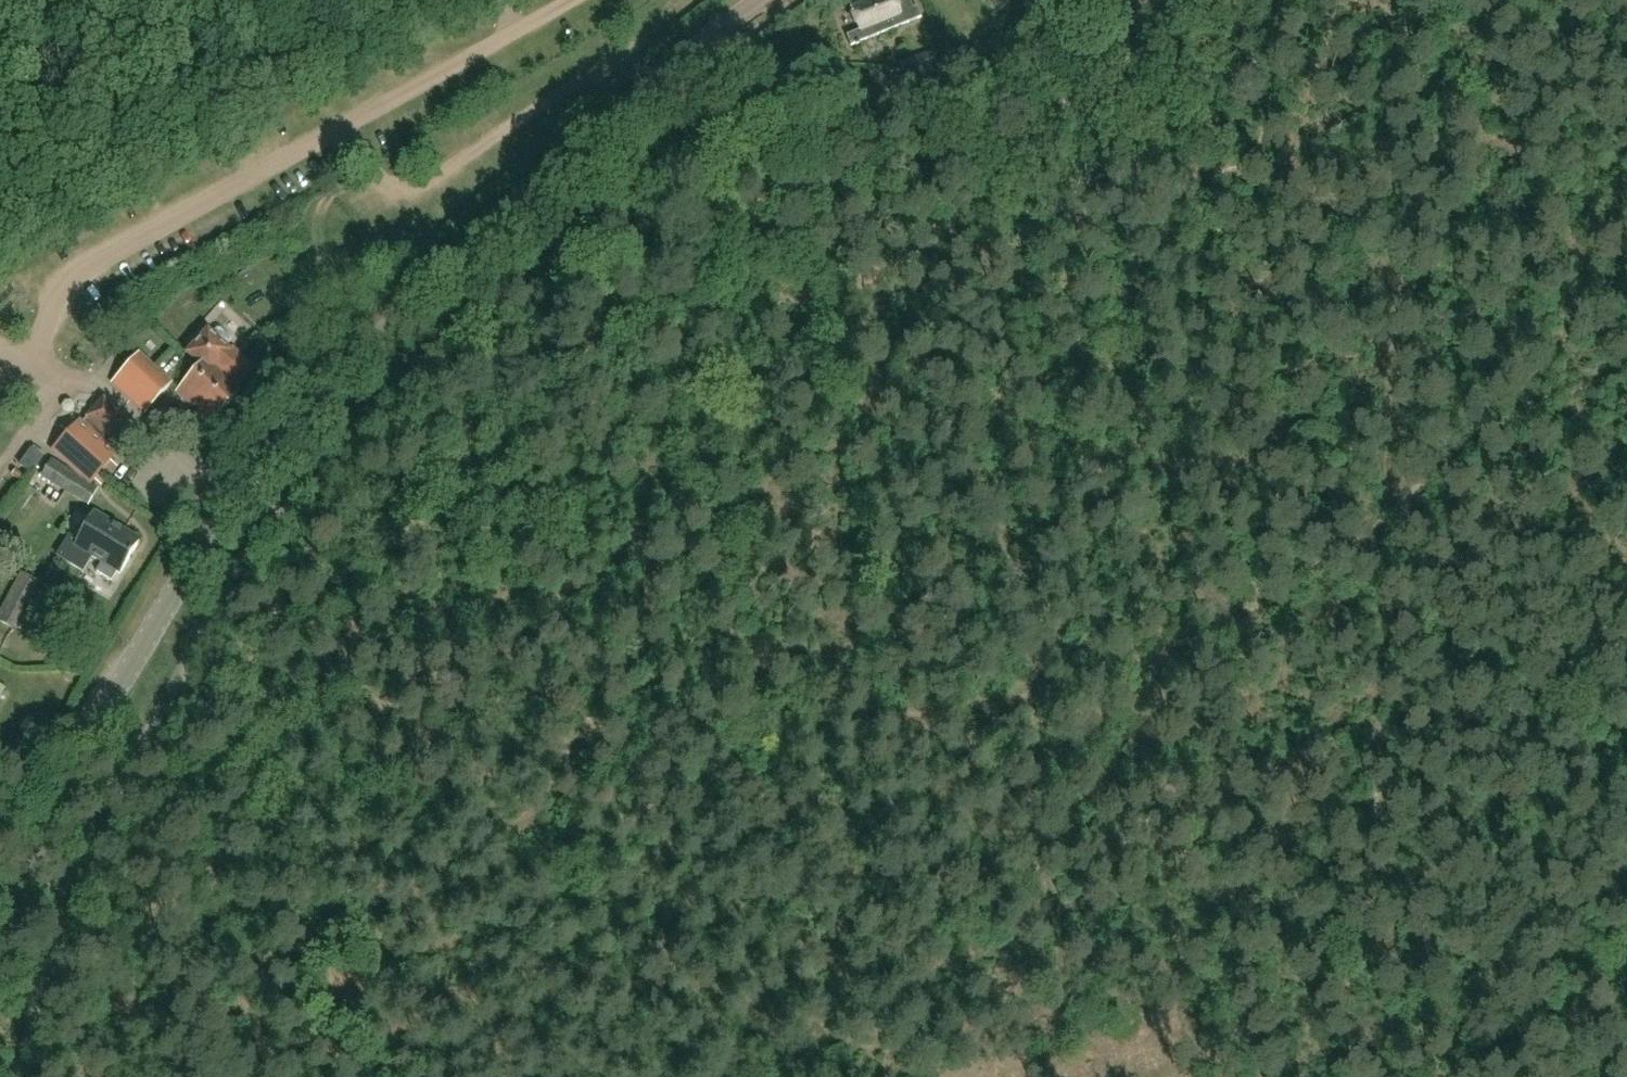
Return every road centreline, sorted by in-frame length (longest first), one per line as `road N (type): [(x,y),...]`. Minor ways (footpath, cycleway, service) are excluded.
road 1 (tertiary): [(472,249),(293,431),(199,555),(85,744),(0,948)]
road 2 (tertiary): [(472,249),(687,57),(764,0)]

